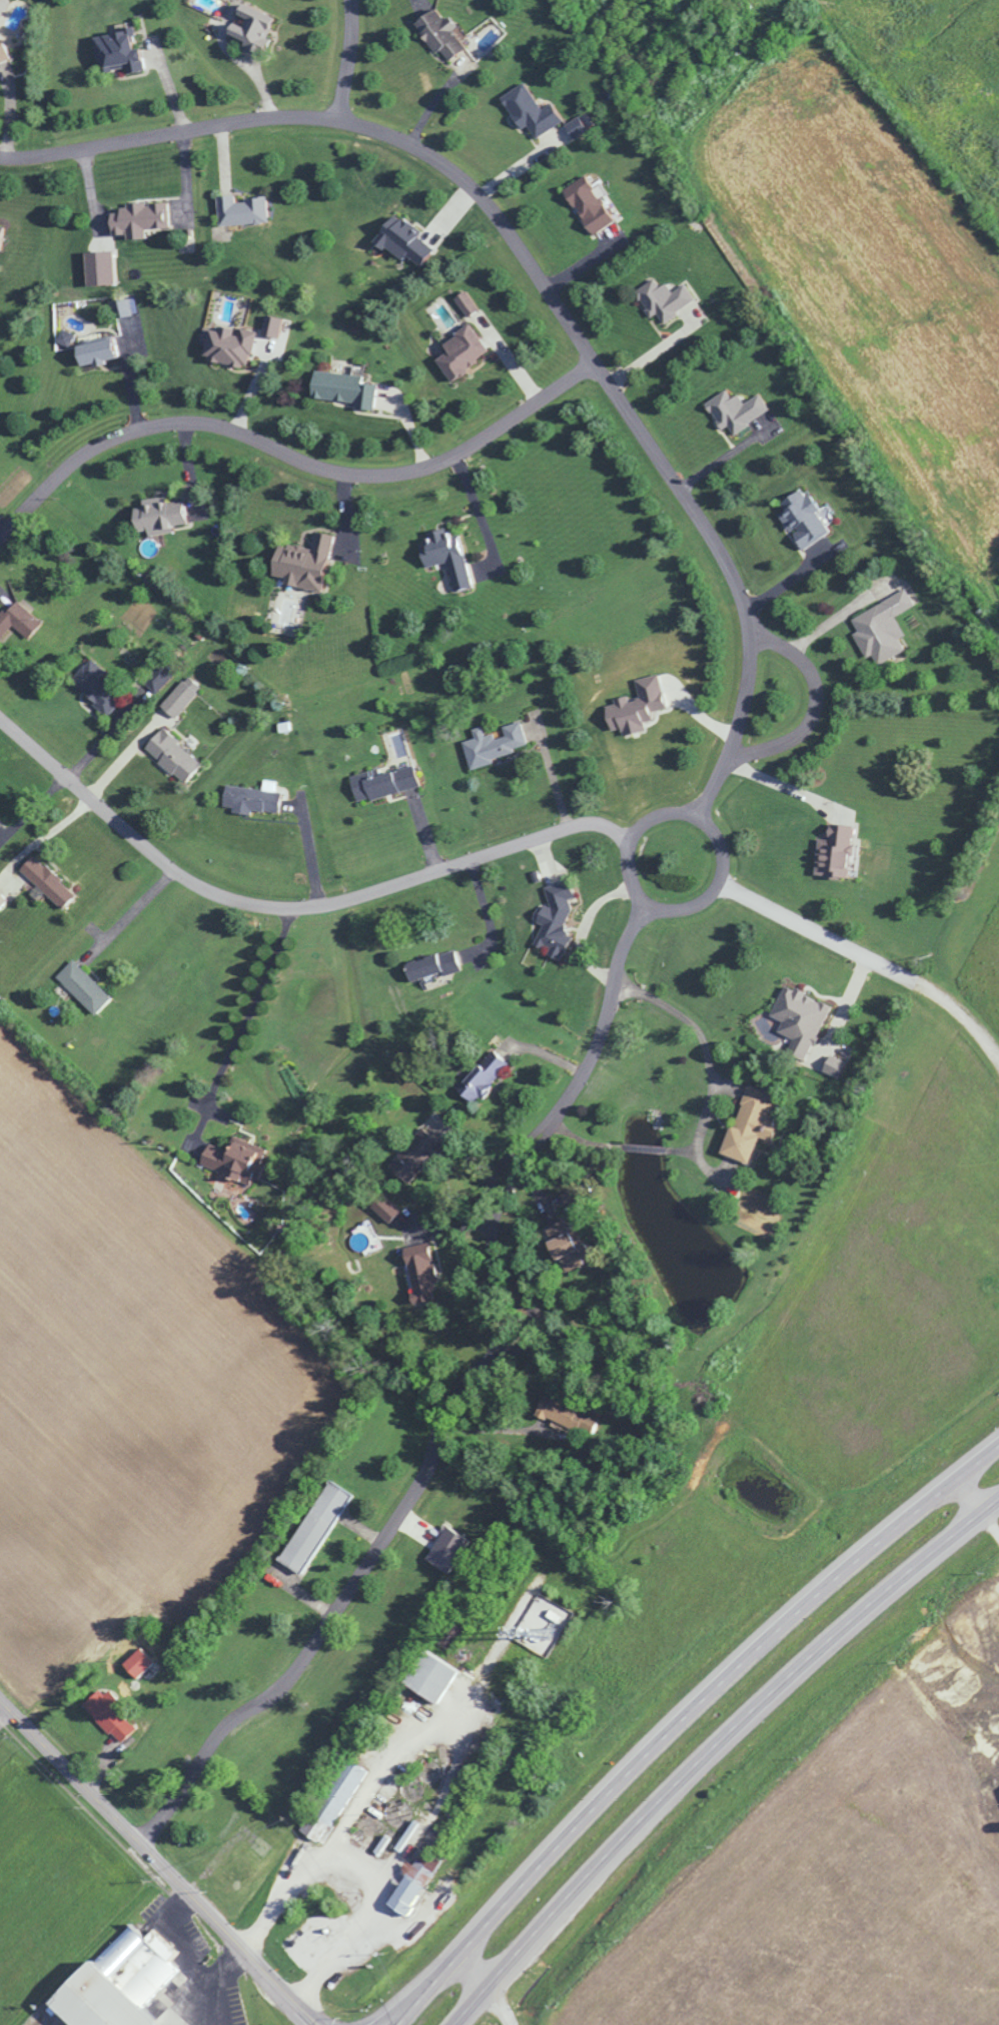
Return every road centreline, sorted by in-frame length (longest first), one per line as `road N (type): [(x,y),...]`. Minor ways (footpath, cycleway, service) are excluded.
road 1 (residential): [(0,156),(36,157),(251,121),(314,120),(419,152),(476,198),(700,525),(743,615),(746,661),(733,730),(692,817)]
road 2 (residential): [(135,1842),(158,1823),(216,1741),(305,1658),(418,1491),(449,1405),(495,1350),(501,1325),(493,1180),(588,1063),(645,901)]
road 3 (primary): [(998,1438),(943,1478),(684,1712),(391,2024)]
road 4 (primary): [(458,2024),(618,1849),(774,1696),(998,1503)]
road 5 (residential): [(630,841),(601,829),(564,829),(338,901),(258,902),(168,863),(0,717)]
road 6 (residential): [(592,365),(458,454),(392,476),(310,468),(212,428),(131,434),(77,461),(0,538)]
road 7 (secondary): [(315,2024),(0,1704)]
road 8 (residential): [(630,841),(628,876),(645,901),(683,909),(717,884),(719,847),(688,815),(657,815),(630,841)]
road 9 (residential): [(717,767),(797,736),(810,720),(808,674),(797,659),(746,638)]
road 10 (residential): [(347,0),(334,122)]

